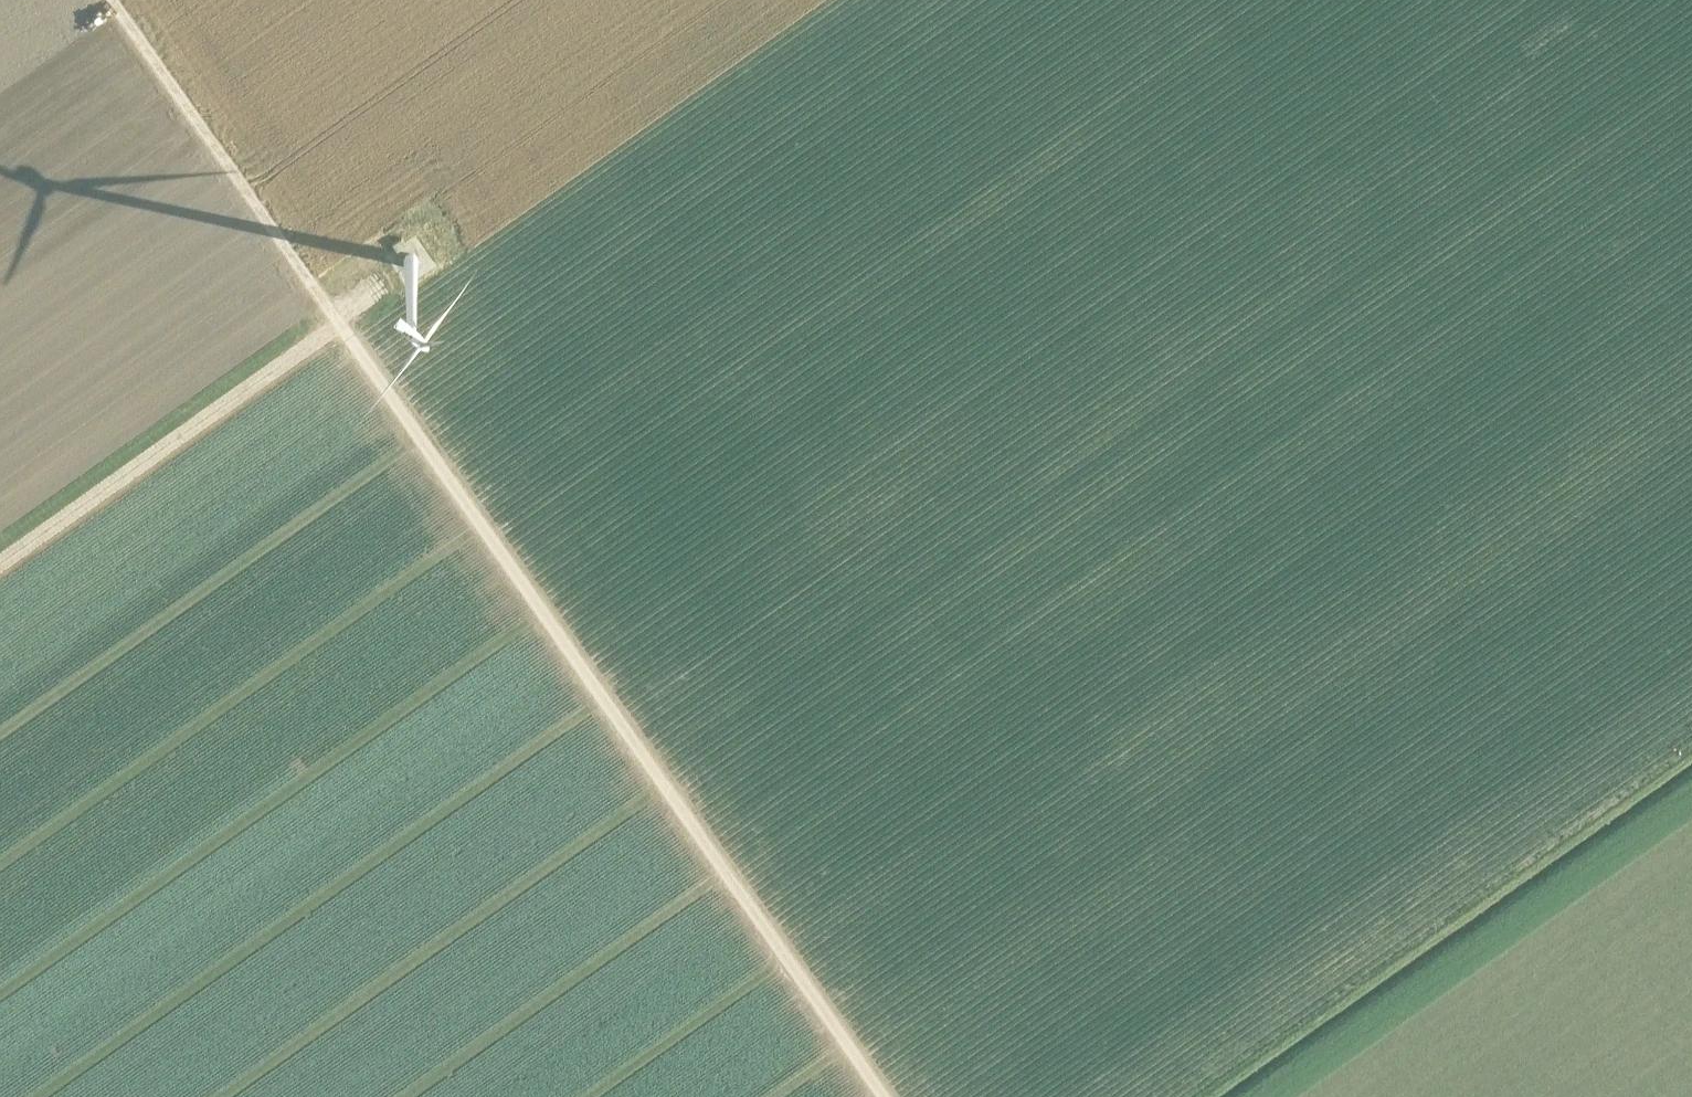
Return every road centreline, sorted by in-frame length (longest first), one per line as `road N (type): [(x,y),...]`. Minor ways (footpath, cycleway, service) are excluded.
road 1 (track): [(110,0),(883,1096)]

